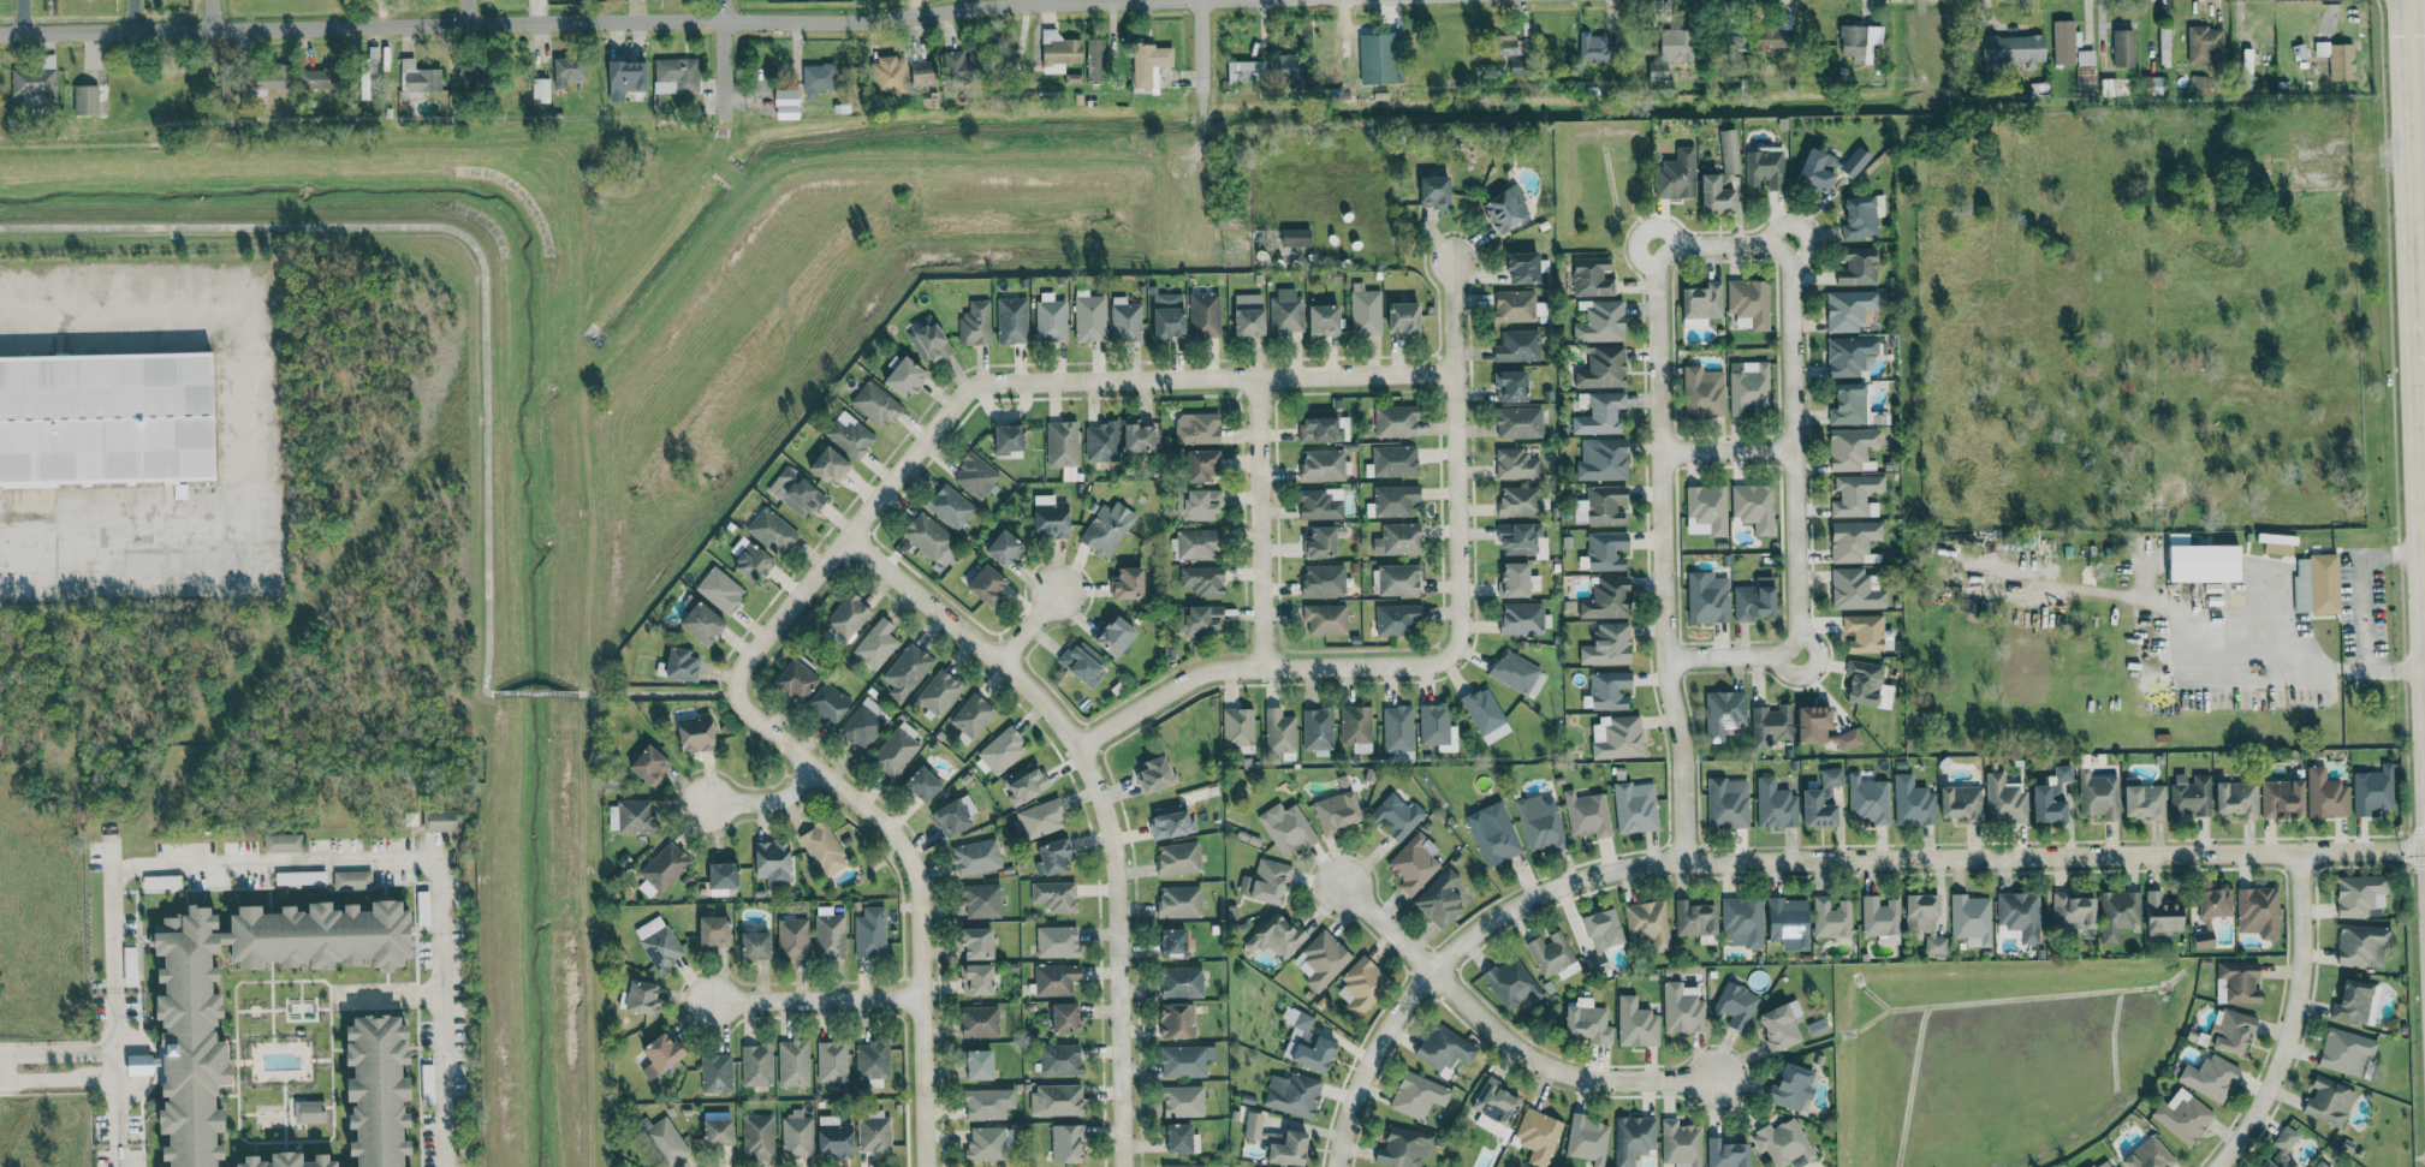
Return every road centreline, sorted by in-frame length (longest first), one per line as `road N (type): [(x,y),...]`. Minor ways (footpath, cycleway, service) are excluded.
road 1 (residential): [(2424,844),(1681,862),(1603,871),(1479,928),(1426,971),(1373,1047),(1345,1113),(1335,1166)]
road 2 (residential): [(0,33),(851,22),(1163,0)]
road 3 (residential): [(736,693),(742,666),(967,389),(995,382),(1454,373)]
road 4 (residential): [(848,540),(999,661),(1042,702),(1090,768),(1117,885),(1125,1166)]
road 5 (residential): [(1681,862),(1656,246)]
road 6 (residential): [(925,1166),(911,862),(879,821),(741,708),(736,693)]
road 7 (secondary): [(2424,524),(2405,0)]
road 8 (residential): [(1335,879),(1467,1012),(1518,1047),(1616,1076),(1713,1074)]
road 9 (residential): [(1793,244),(1800,655)]
road 10 (residential): [(1452,262),(1458,638),(1445,659)]
road 11 (residential): [(1445,659),(1212,669),(1078,746)]
road 12 (residential): [(2208,1166),(2246,1117),(2277,1043),(2298,931),(2294,847)]
road 13 (residential): [(1255,377),(1262,668)]
road 14 (residential): [(922,996),(707,1001)]
road 15 (residential): [(1656,246),(1793,244)]
road 16 (residential): [(1663,448),(1797,448)]
road 17 (residential): [(1668,655),(1800,655)]
road 18 (residential): [(724,120),(722,0)]

